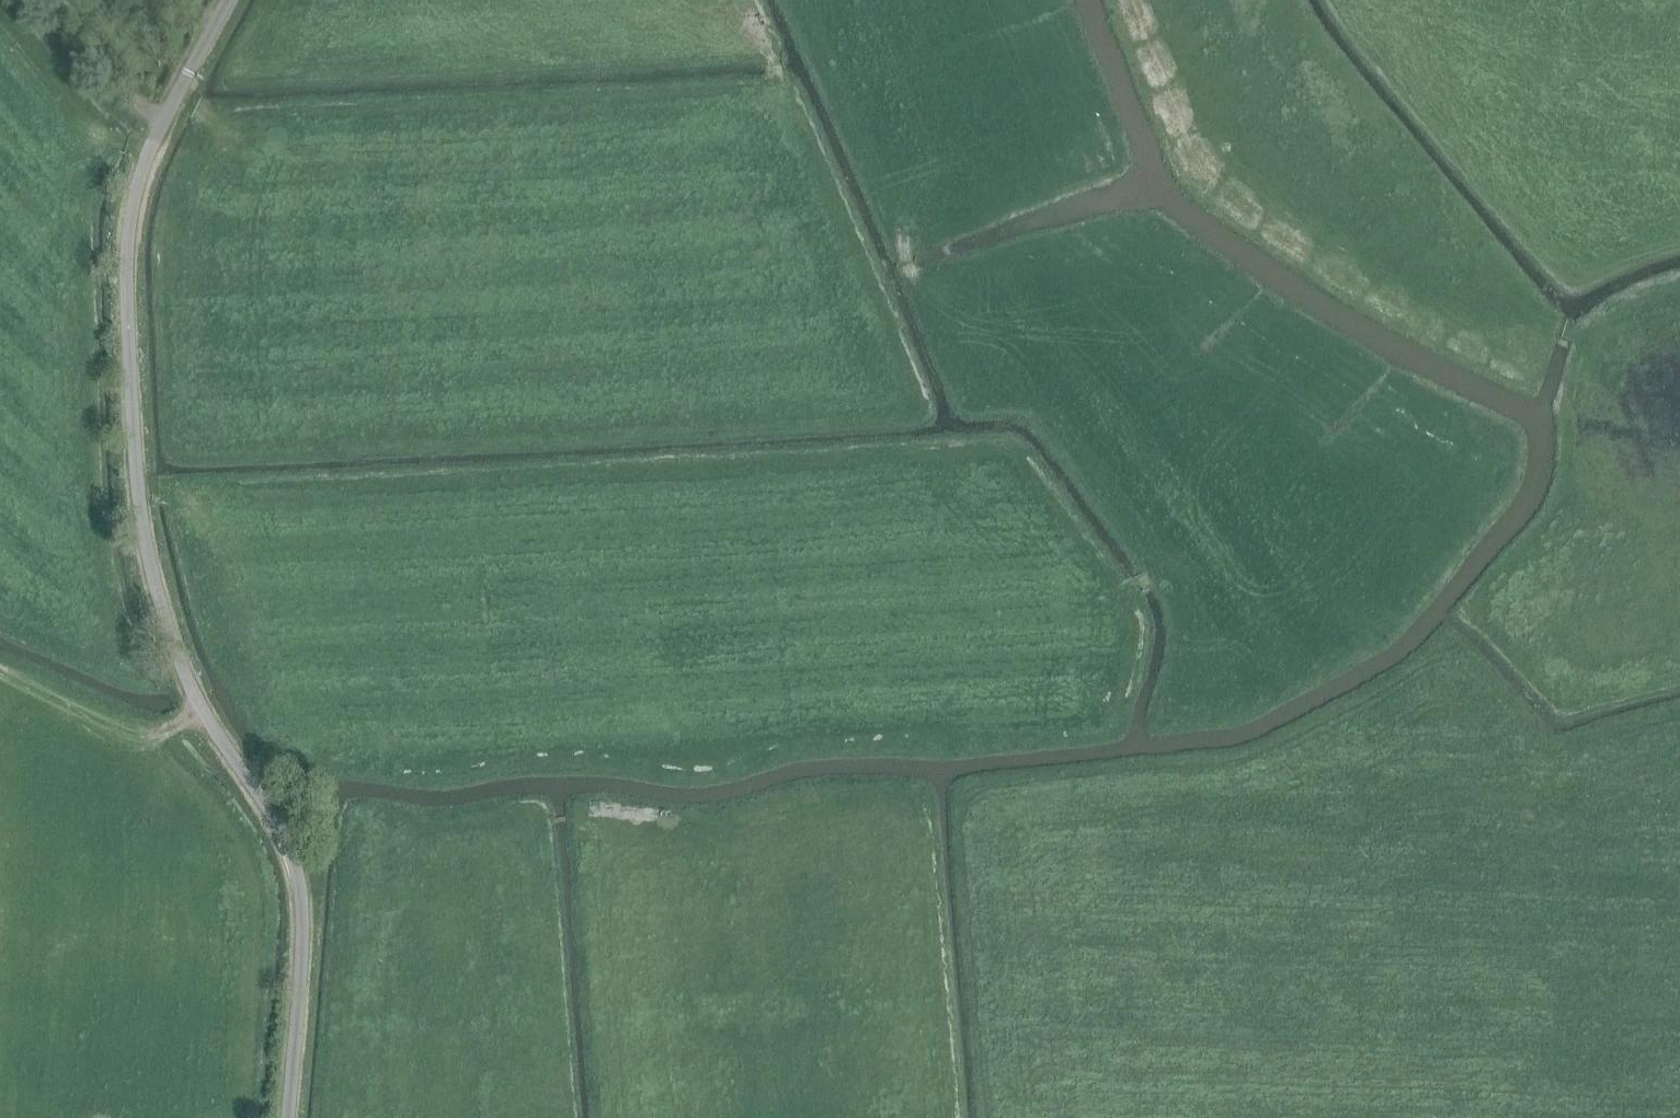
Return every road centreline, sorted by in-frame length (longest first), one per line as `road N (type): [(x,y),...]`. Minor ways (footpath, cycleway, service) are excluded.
road 1 (unclassified): [(285,1117),(302,946),(294,863),(276,820),(194,694),(146,553),(135,473),(125,249),(144,162),(224,0)]

